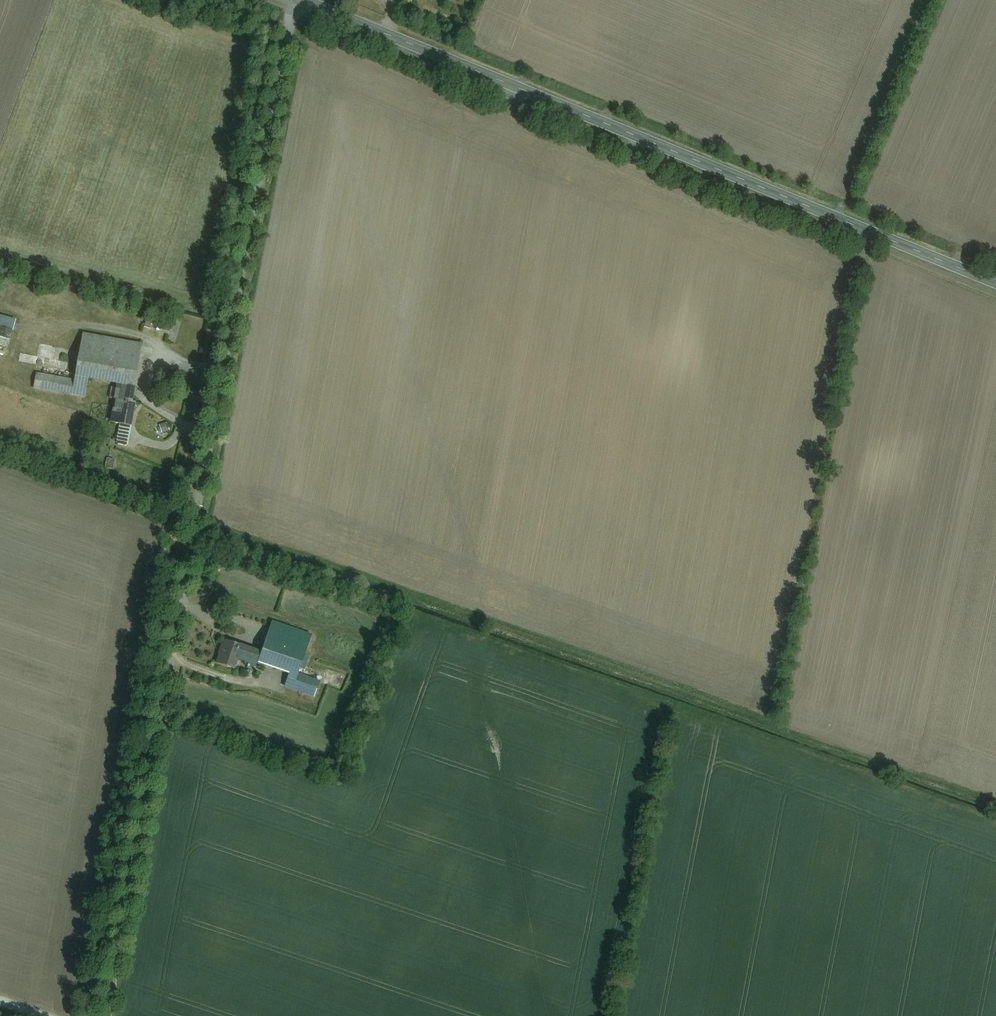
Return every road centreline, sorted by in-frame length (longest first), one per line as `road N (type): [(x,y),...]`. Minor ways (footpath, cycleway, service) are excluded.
road 1 (unclassified): [(294,0),(108,1015)]
road 2 (secondary): [(995,281),(301,0)]

